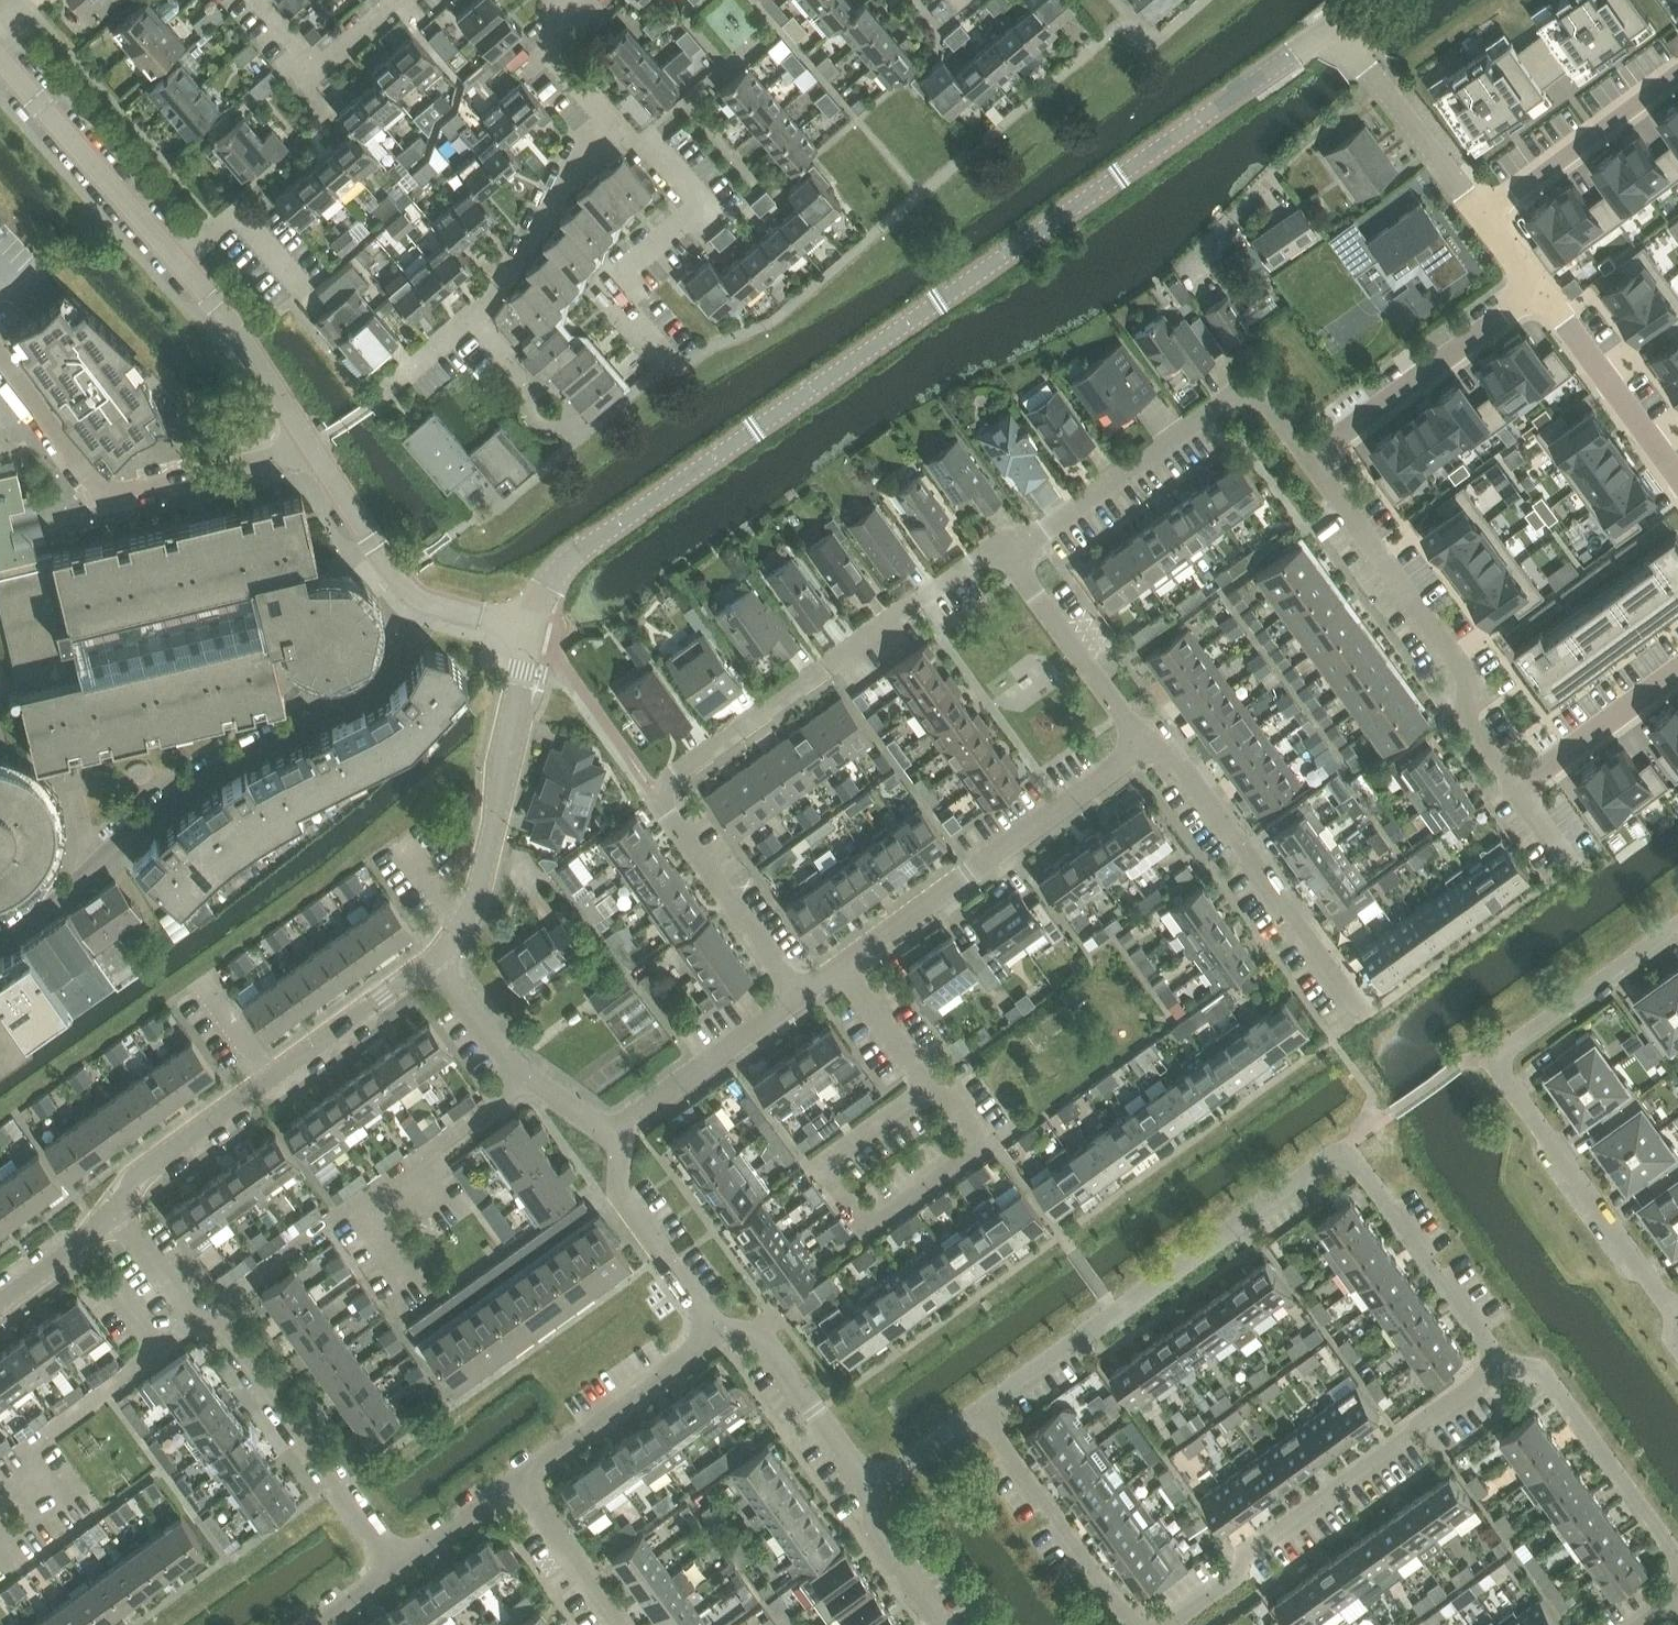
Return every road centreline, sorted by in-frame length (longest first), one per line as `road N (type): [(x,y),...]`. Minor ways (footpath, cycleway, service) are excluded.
road 1 (residential): [(1335,26),(577,555),(547,589),(530,630)]
road 2 (residential): [(798,999),(651,796),(997,547)]
road 3 (residential): [(0,939),(229,757),(378,682),(433,610)]
road 4 (residential): [(1677,1311),(1496,1060),(1677,930)]
road 5 (residential): [(305,444),(220,314),(0,64)]
road 6 (residential): [(972,1415),(1345,1146)]
road 7 (residential): [(395,1567),(120,1211)]
road 8 (residential): [(798,999),(1156,739)]
road 9 (residential): [(1160,1624),(1506,1368)]
road 10 (residential): [(120,1211),(153,1159),(433,957)]
road 11 (residential): [(1521,790),(1464,714),(1468,679),(1312,460)]
road 12 (residential): [(997,547),(1015,549),(1229,398),(1259,399),(1312,460)]
road 13 (residential): [(305,444),(122,493),(101,491),(0,359)]
road 14 (residential): [(673,367),(614,283),(691,217),(693,196),(602,107)]
road 15 (residential): [(433,957),(458,929),(481,878),(530,630)]
road 16 (residential): [(1359,1018),(1156,739)]
road 17 (residential): [(1312,460),(1537,294)]
road 18 (residential): [(1506,1368),(1345,1146)]
road 19 (residential): [(1677,1557),(1542,1370),(1506,1368)]
road 20 (residential): [(1127,1624),(972,1415)]
road 21 (residential): [(1156,739),(1131,730),(997,547)]
road 22 (residential): [(612,1130),(530,1078),(433,957)]
road 23 (residential): [(470,319),(497,296),(602,107)]
road 24 (residential): [(515,1476),(719,1334)]
road 25 (residential): [(1478,216),(1677,71)]
road 26 (residential): [(1478,216),(1335,26)]
road 27 (residential): [(719,1334),(624,1200),(612,1130)]
road 28 (residential): [(1677,480),(1537,294)]
road 29 (residential): [(612,1130),(798,999)]
road 30 (residential): [(868,1492),(759,1346),(719,1334)]
road 31 (residential): [(395,0),(305,77),(237,0)]
road 32 (residential): [(433,610),(391,581),(305,444)]
road 33 (residential): [(1521,790),(1677,678)]
road 34 (residential): [(621,1624),(515,1476)]
road 35 (residential): [(943,1624),(865,1519),(868,1492)]
road 36 (residential): [(395,1567),(515,1476)]
road 37 (residential): [(0,1301),(120,1211)]
road 38 (residential): [(868,1492),(972,1415)]
road 39 (residential): [(373,402),(470,319)]
road 40 (residential): [(602,107),(559,52),(550,0)]

